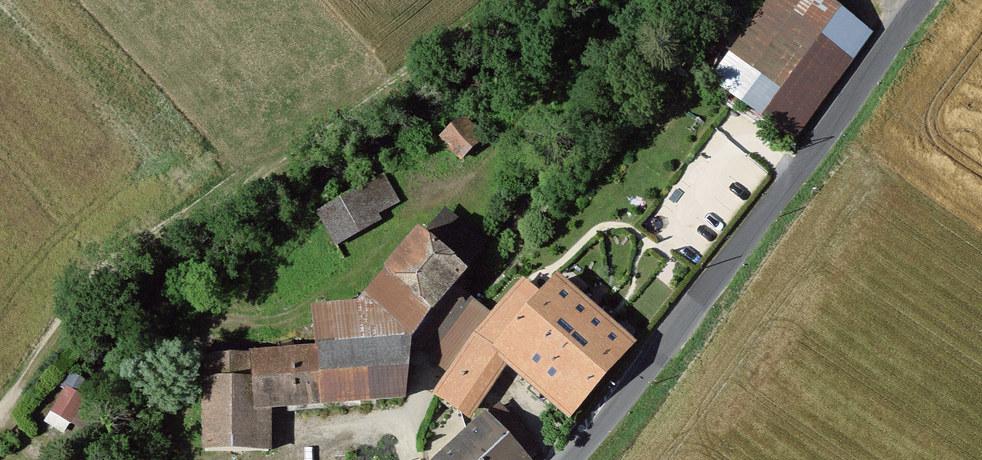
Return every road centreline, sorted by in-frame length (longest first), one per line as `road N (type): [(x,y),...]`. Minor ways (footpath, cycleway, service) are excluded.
road 1 (tertiary): [(922,0),(809,158),(571,459)]
road 2 (track): [(506,0),(292,155),(137,246),(75,335)]
road 3 (track): [(199,459),(181,418),(206,337),(235,324),(275,321),(325,295),(391,245),(446,183)]

